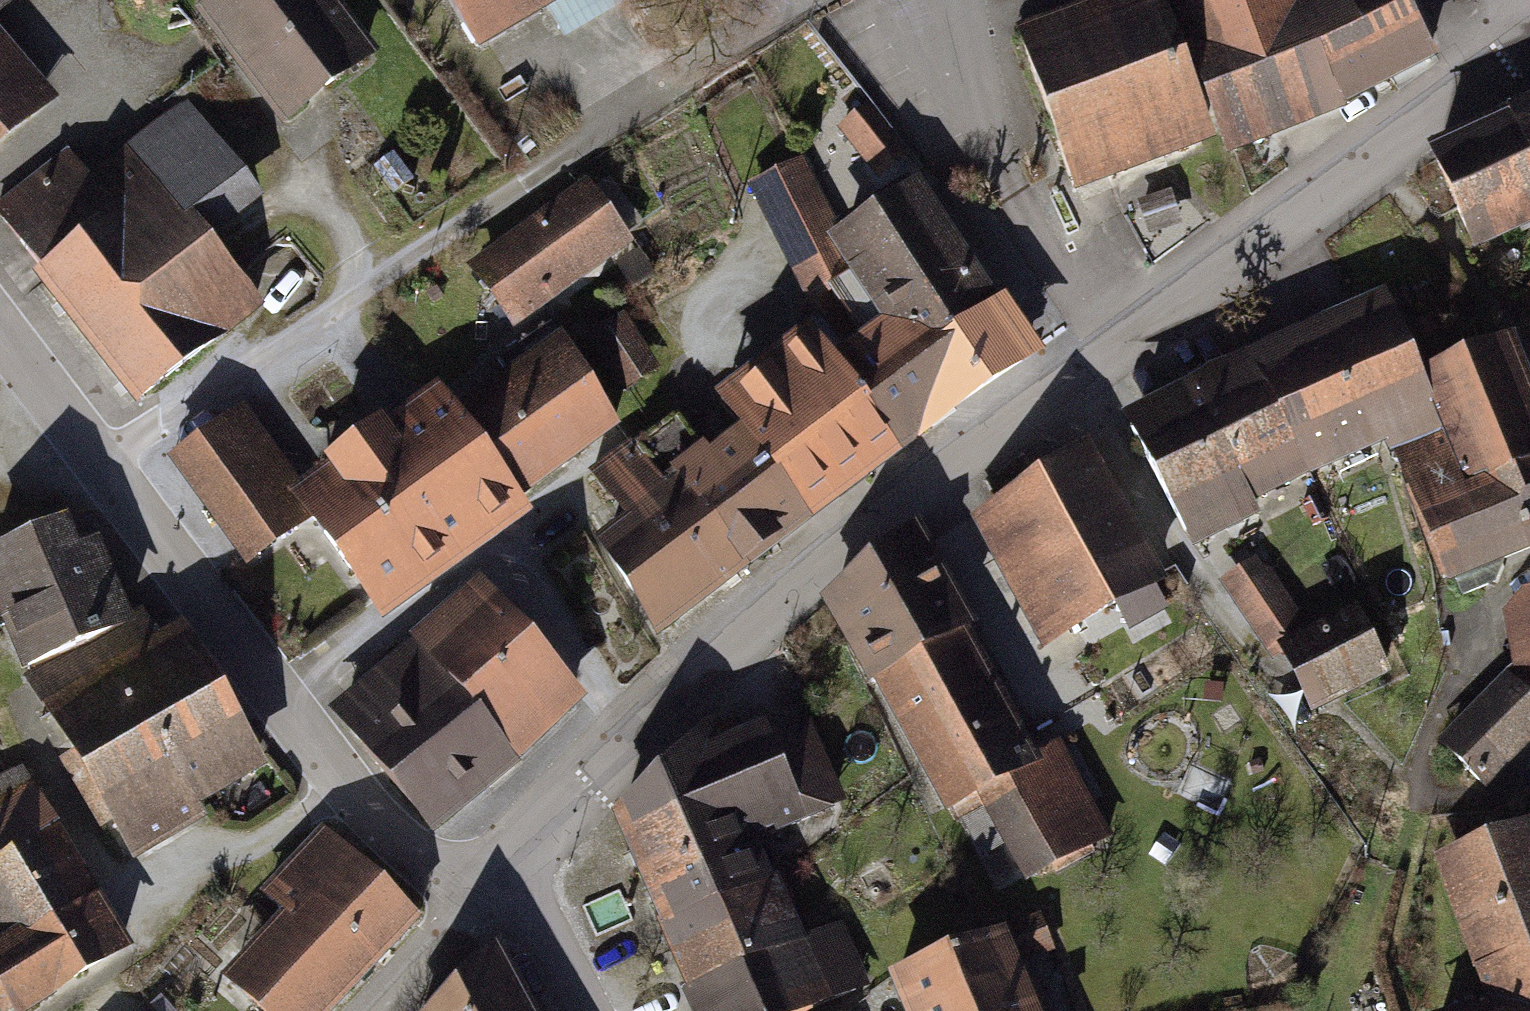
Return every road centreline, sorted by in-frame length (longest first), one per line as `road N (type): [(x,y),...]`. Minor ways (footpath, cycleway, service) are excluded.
road 1 (residential): [(1529,40),(1082,379),(858,534),(676,683),(507,858)]
road 2 (residential): [(465,897),(340,773),(0,334)]
road 3 (residential): [(590,1010),(507,858)]
road 4 (residential): [(465,897),(370,1010)]

